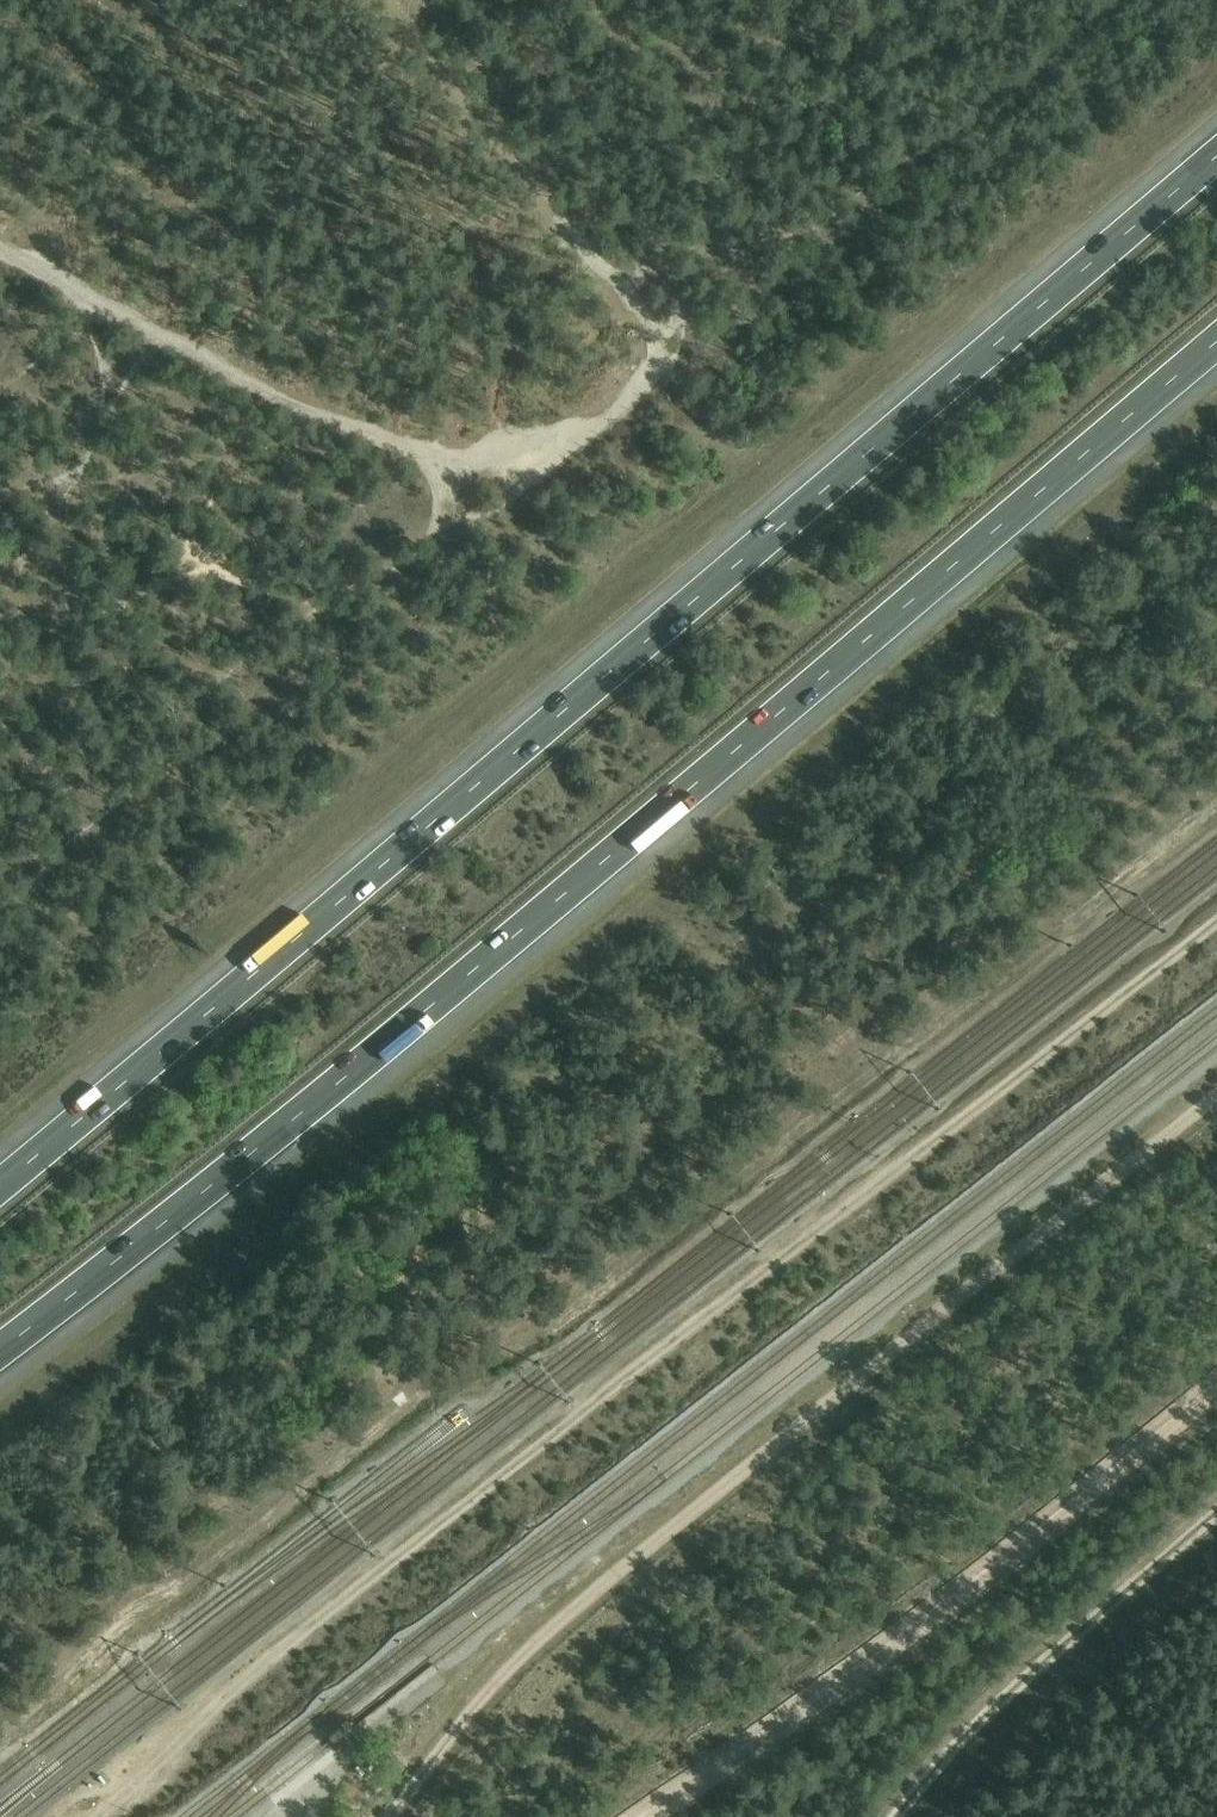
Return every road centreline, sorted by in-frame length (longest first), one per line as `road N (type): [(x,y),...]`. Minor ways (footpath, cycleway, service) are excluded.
road 1 (motorway): [(1216,156),(0,1184)]
road 2 (motorway): [(0,1353),(409,1027),(1216,344)]
road 3 (track): [(1216,925),(390,1568),(226,1700),(101,1816)]
road 4 (track): [(0,245),(153,338),(426,457),(597,433),(625,406),(656,353),(655,333),(392,0)]
road 5 (track): [(389,1816),(482,1695),(550,1631),(1216,1100)]

